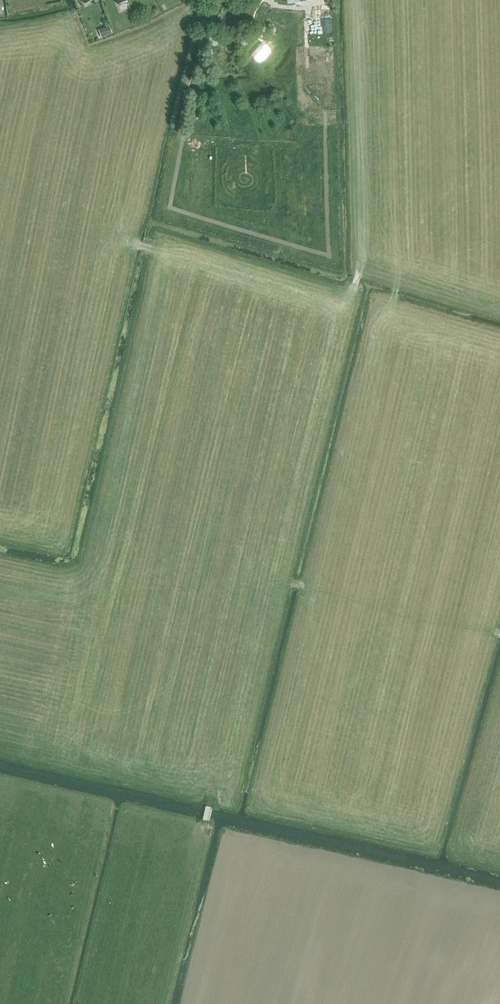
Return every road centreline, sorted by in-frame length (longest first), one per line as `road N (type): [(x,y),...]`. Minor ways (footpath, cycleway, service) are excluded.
road 1 (track): [(206,825),(348,300)]
road 2 (track): [(361,271),(353,0)]
road 3 (track): [(132,245),(348,300)]
road 4 (track): [(206,825),(143,1003)]
road 5 (track): [(348,300),(361,271),(398,281),(384,355)]

